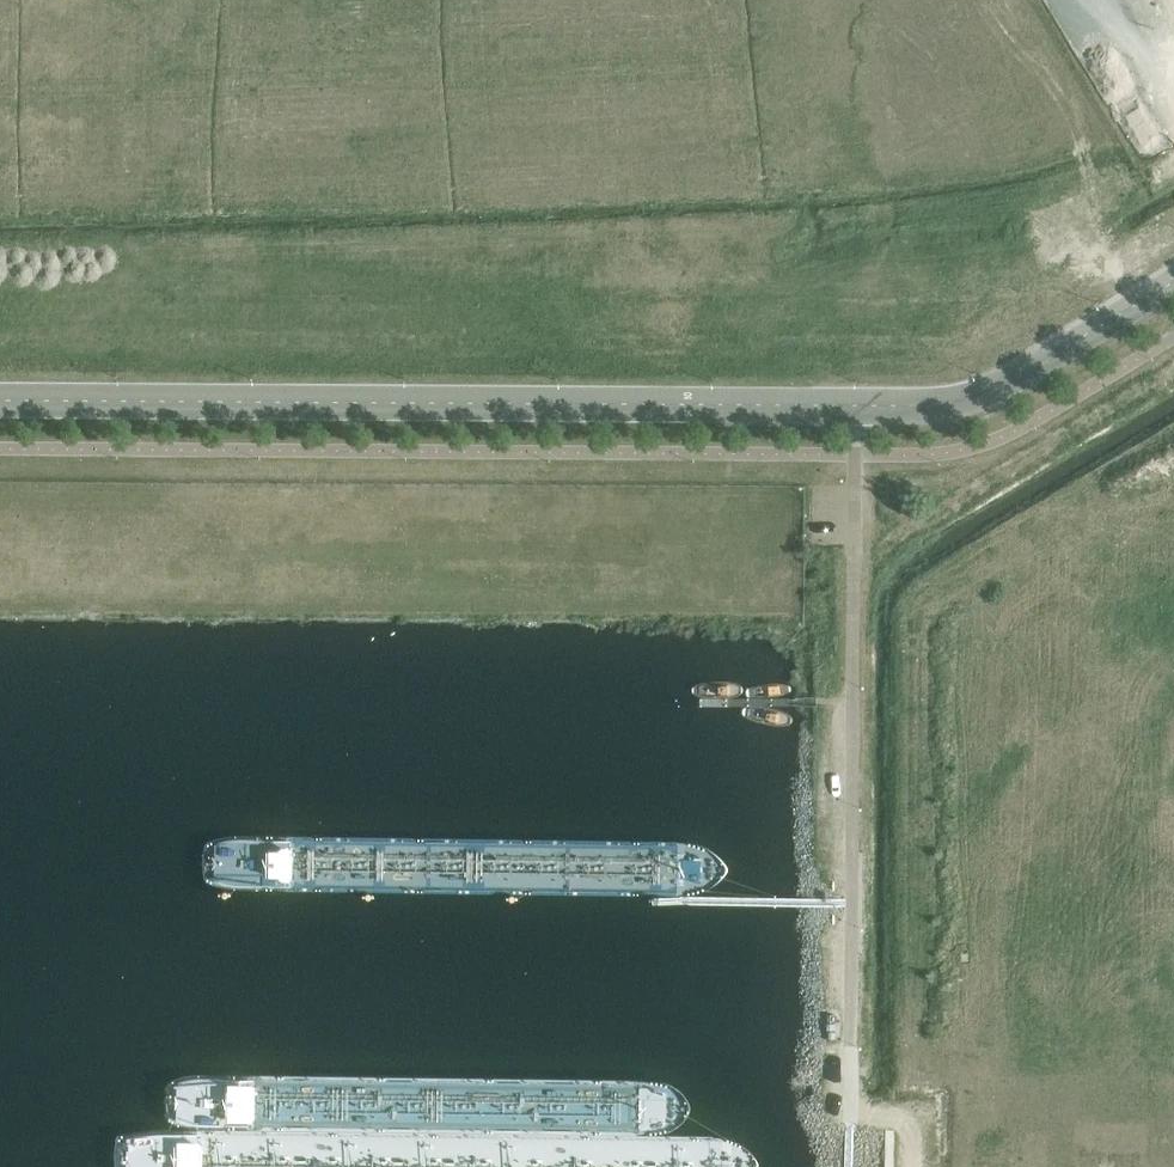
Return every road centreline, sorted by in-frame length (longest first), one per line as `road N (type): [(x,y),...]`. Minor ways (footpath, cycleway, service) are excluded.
road 1 (unclassified): [(0,404),(934,407),(983,396),(1173,281)]

